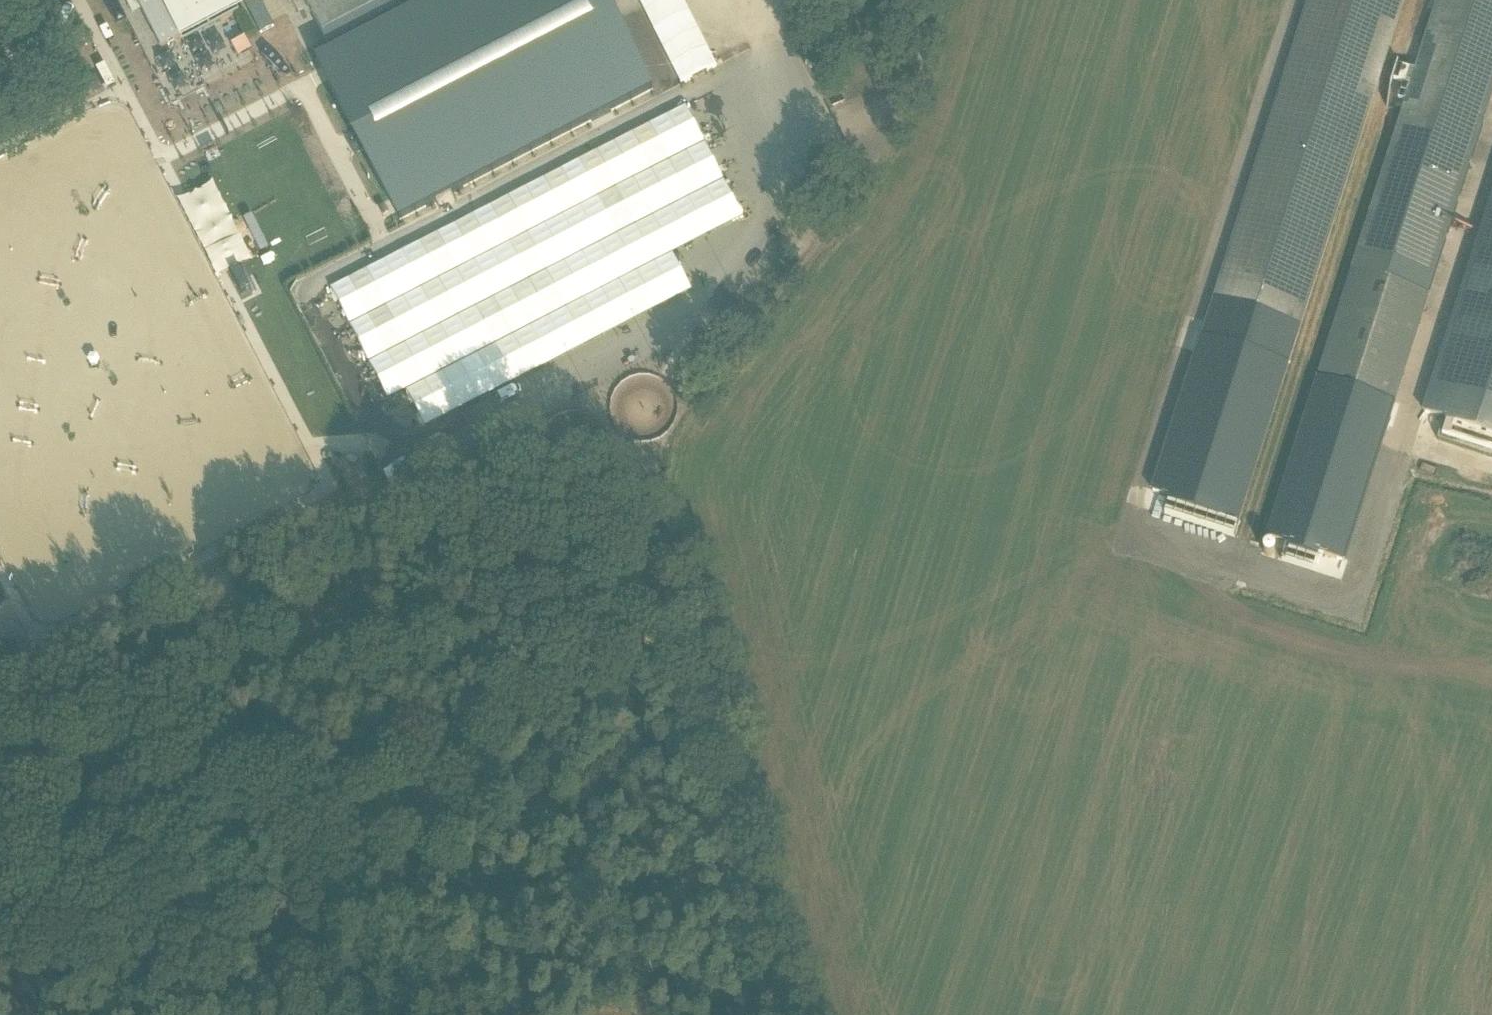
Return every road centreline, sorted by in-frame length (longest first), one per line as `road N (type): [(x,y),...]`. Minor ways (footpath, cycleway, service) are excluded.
road 1 (track): [(475,1014),(421,891)]

